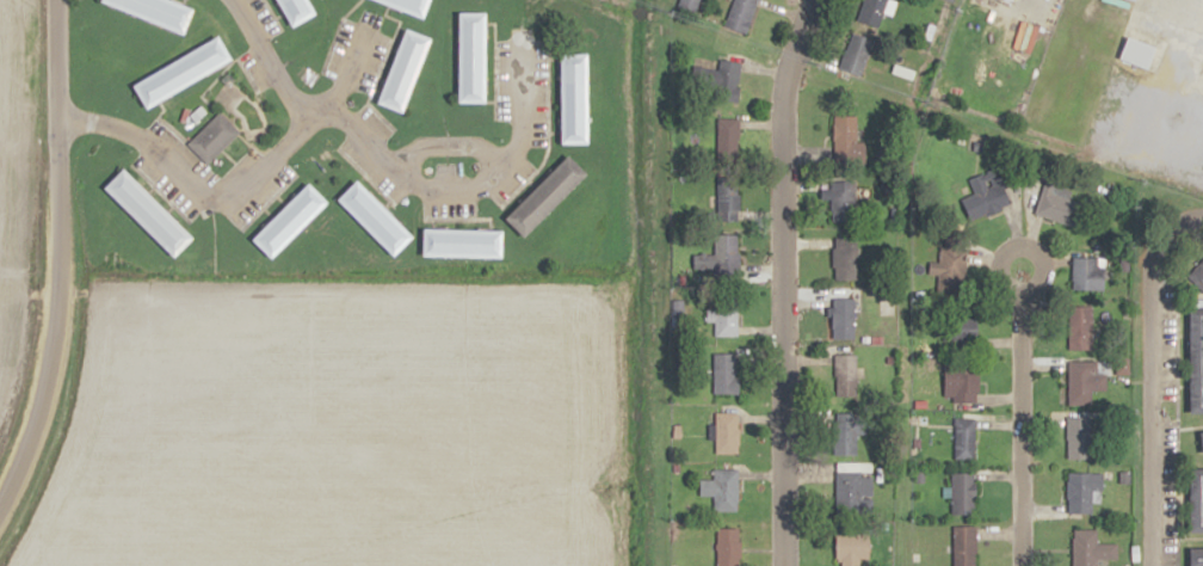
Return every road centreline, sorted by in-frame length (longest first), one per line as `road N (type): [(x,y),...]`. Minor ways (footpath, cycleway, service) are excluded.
road 1 (residential): [(782,565),(781,106),(810,0)]
road 2 (residential): [(0,510),(38,393),(53,288),(55,0)]
road 3 (residential): [(1152,565),(1156,256),(1168,238),(1202,226)]
road 4 (residential): [(1019,565),(1020,269)]

